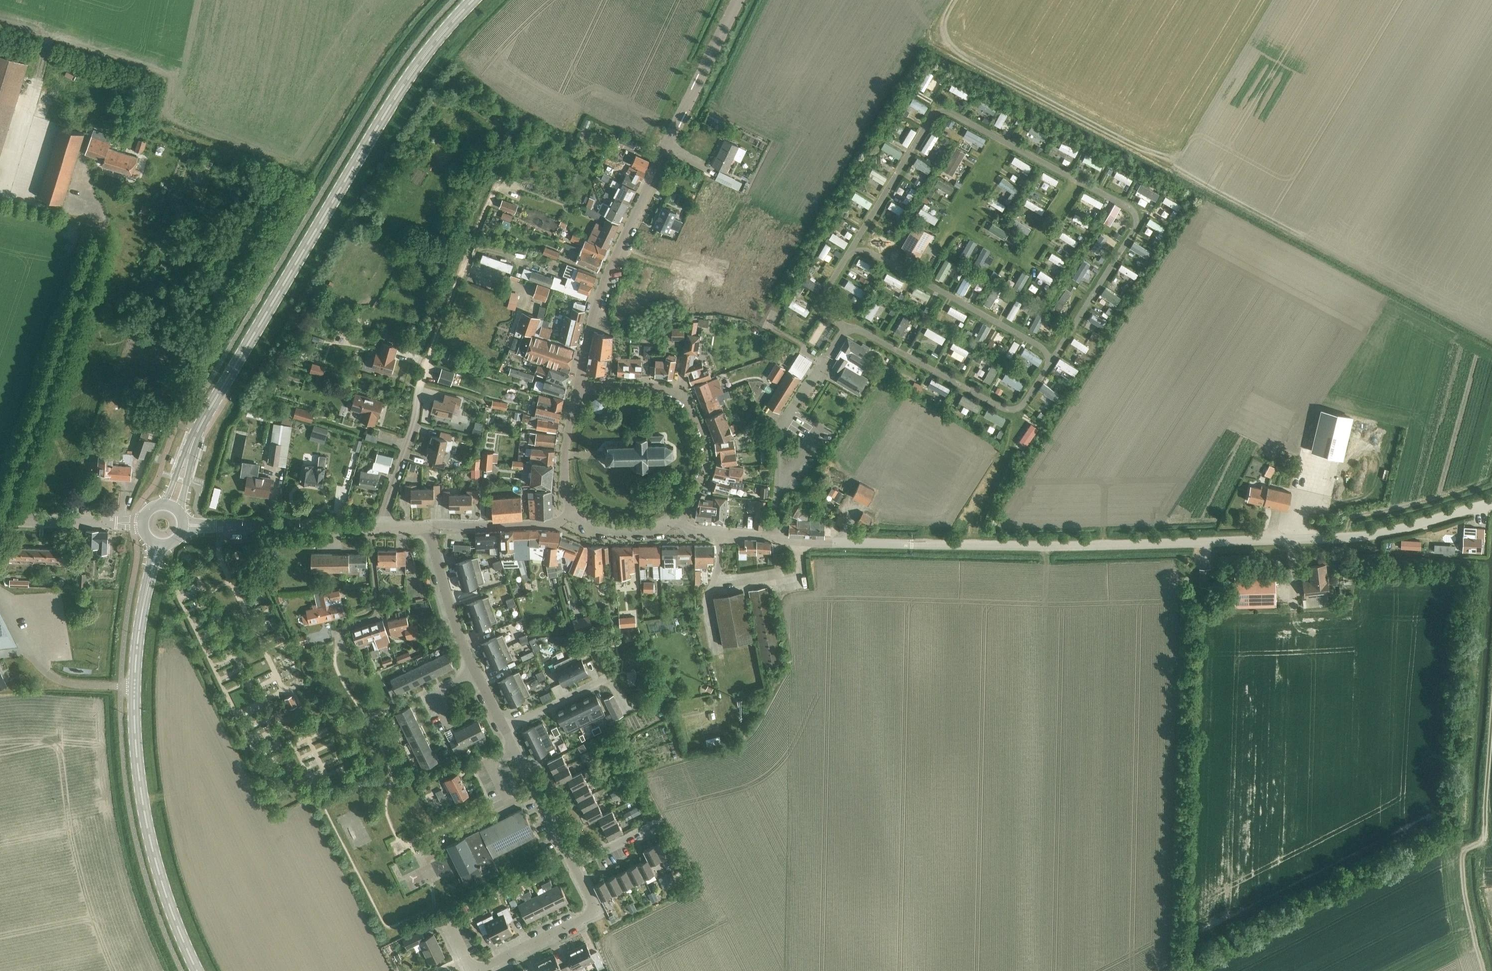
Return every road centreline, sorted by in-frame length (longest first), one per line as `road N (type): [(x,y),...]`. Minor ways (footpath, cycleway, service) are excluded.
road 1 (unclassified): [(911,544),(1363,536),(1491,502)]
road 2 (secondary): [(187,455),(417,60),(471,0)]
road 3 (residential): [(579,389),(606,276),(740,0)]
road 4 (secondary): [(196,970),(157,864),(133,687)]
road 5 (residential): [(579,389),(654,386),(690,405),(705,455),(695,492),(676,520)]
road 6 (track): [(419,386),(494,187)]
road 7 (residential): [(0,596),(27,648),(59,681),(133,687)]
road 8 (residential): [(475,970),(590,913),(575,865)]
road 9 (residential): [(575,865),(504,727)]
road 10 (tertiary): [(371,528),(217,525)]
road 11 (residential): [(429,528),(476,671)]
road 12 (tertiary): [(574,510),(556,522),(429,528)]
road 13 (residential): [(385,528),(419,386)]
road 14 (residential): [(771,537),(911,544)]
road 15 (residential): [(328,631),(379,611),(371,528)]
road 16 (residential): [(504,727),(602,680),(617,694)]
road 17 (tertiary): [(574,510),(565,454),(579,389)]

